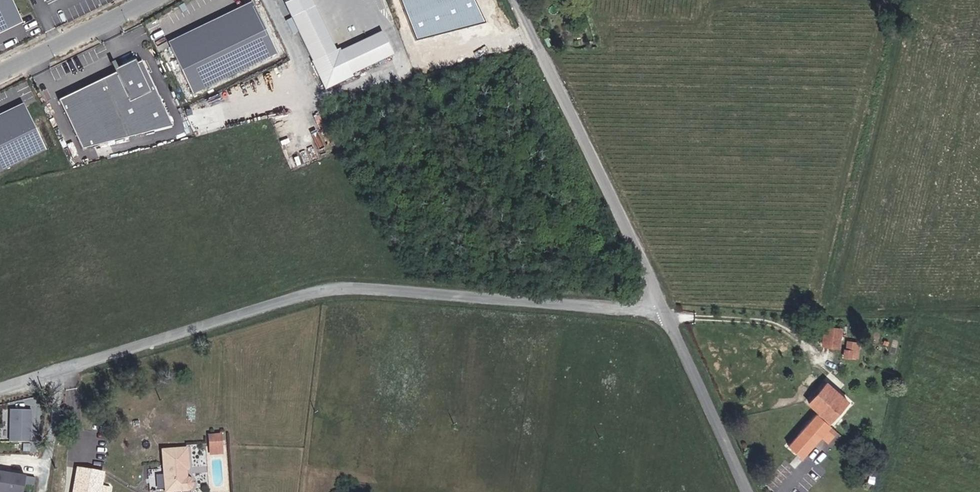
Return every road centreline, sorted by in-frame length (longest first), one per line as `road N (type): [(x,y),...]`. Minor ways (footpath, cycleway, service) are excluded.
road 1 (unclassified): [(0,390),(315,294),(389,290),(663,313)]
road 2 (unclassified): [(520,0),(663,313)]
road 3 (unclassified): [(663,313),(754,491)]

